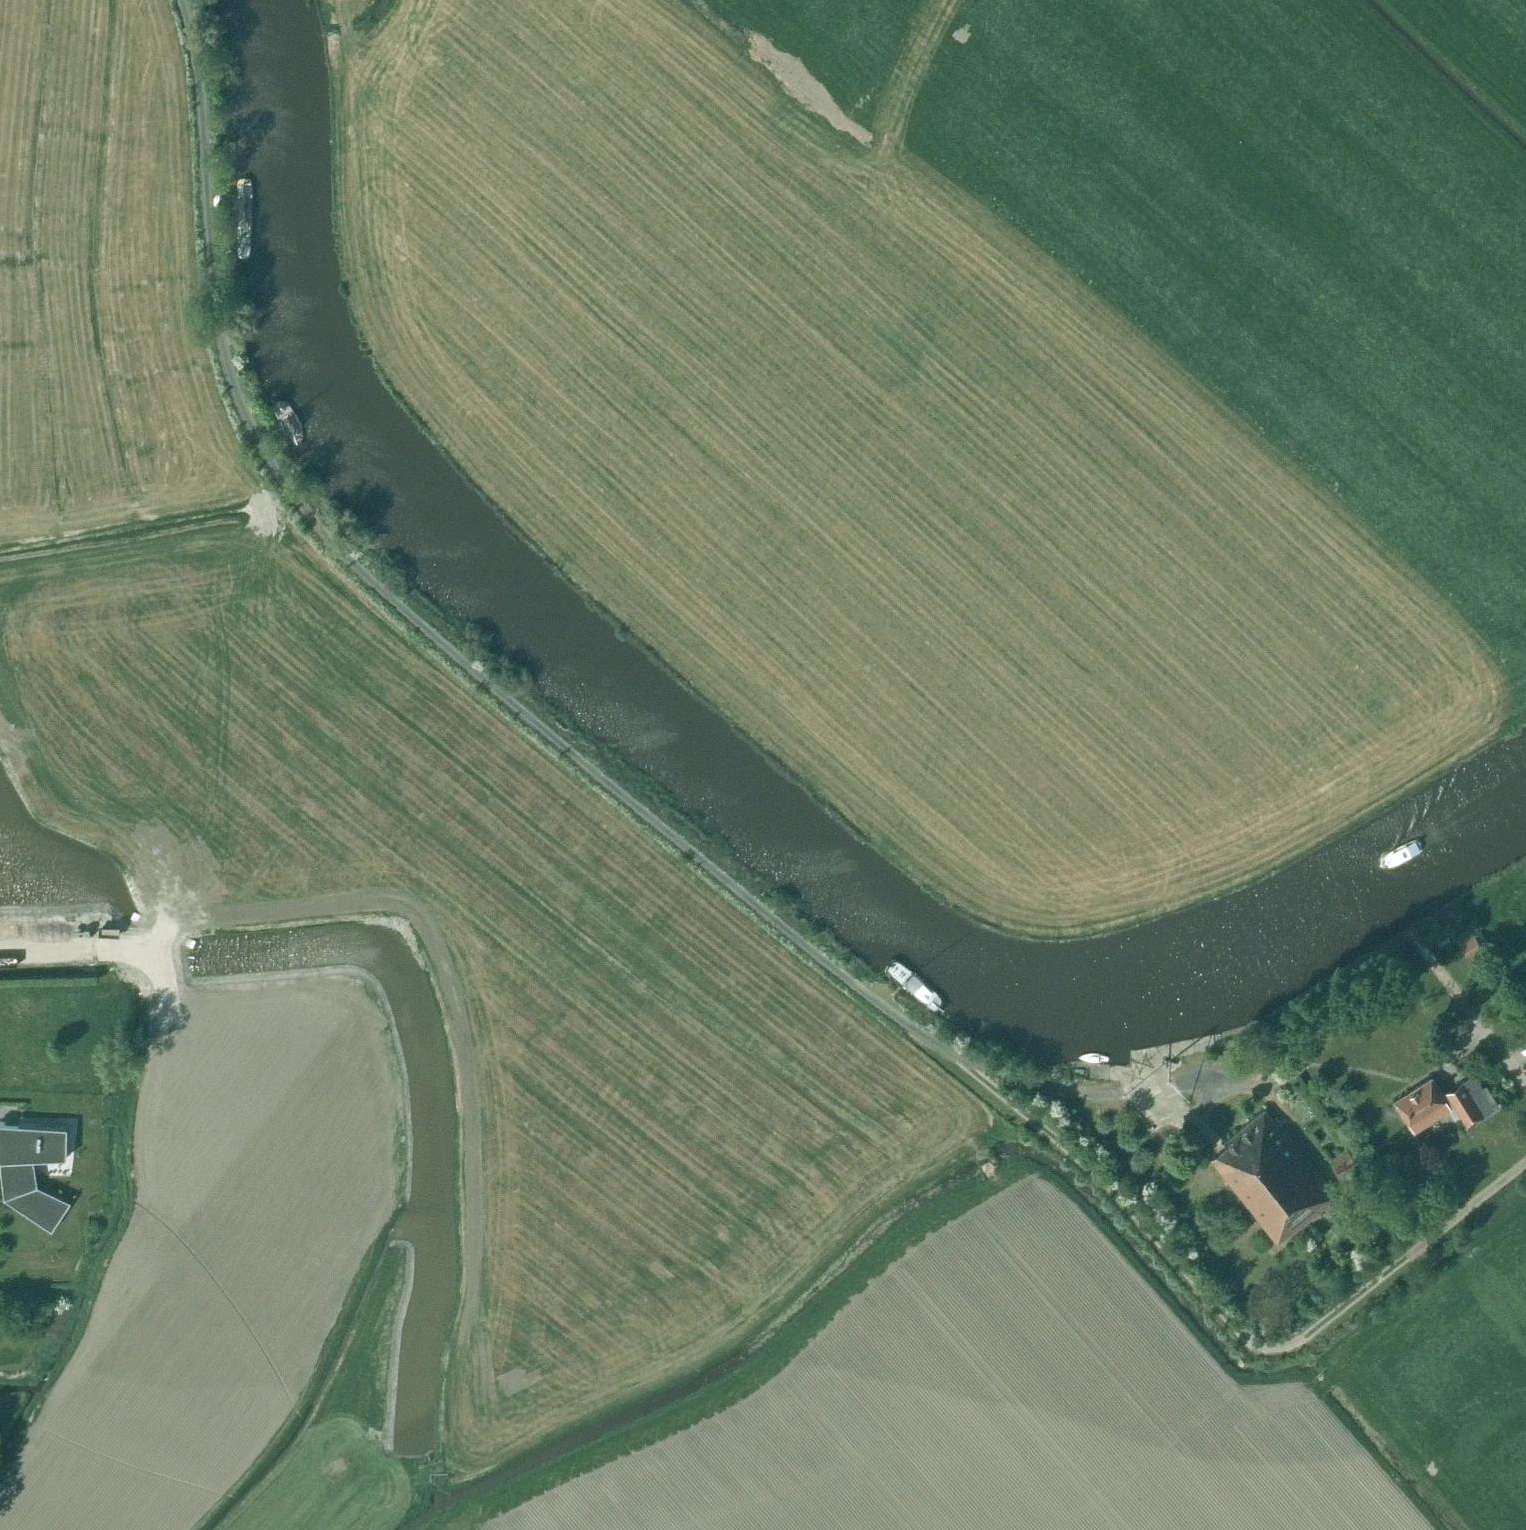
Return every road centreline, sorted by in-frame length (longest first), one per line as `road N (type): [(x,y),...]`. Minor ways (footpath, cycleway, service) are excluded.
road 1 (unclassified): [(178,0),(199,93),(201,231),(219,344),(249,434),(275,478),(335,552),(900,1025),(953,1055)]

